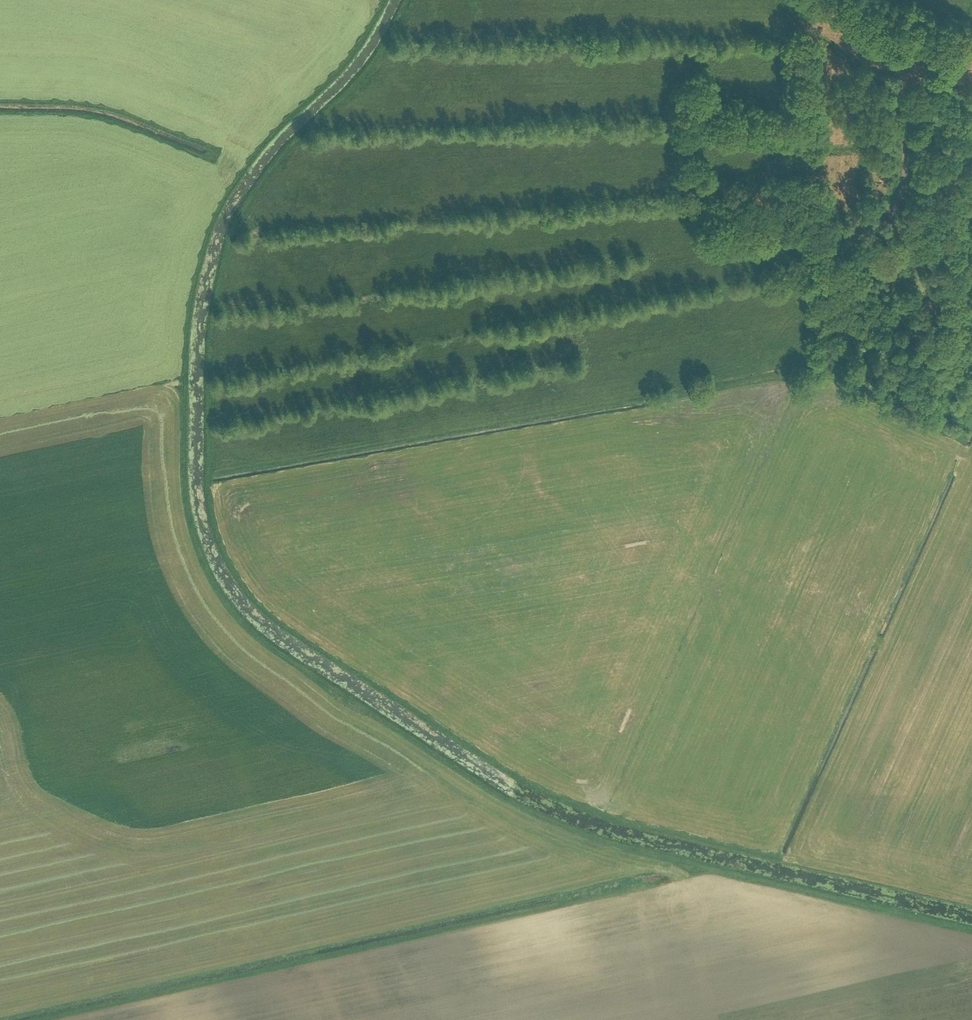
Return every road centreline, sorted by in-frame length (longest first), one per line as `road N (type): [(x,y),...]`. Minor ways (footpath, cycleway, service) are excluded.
road 1 (track): [(971,104),(926,117),(916,128),(859,301),(820,304)]
road 2 (track): [(926,117),(833,44),(808,38)]

